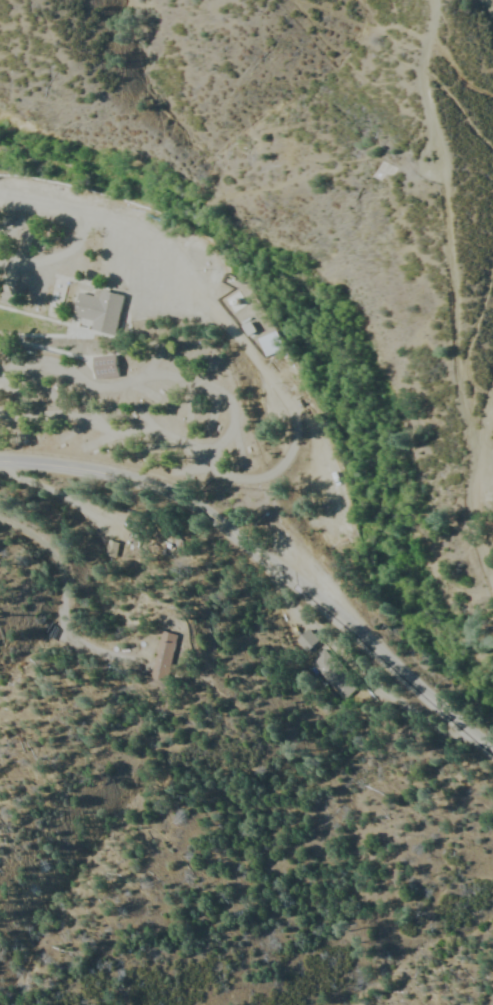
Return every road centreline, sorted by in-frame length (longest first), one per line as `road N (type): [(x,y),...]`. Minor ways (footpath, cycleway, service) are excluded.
road 1 (secondary): [(492,745),(272,561),(156,484),(0,459)]
road 2 (track): [(470,456),(448,191),(422,80),(420,0)]
road 3 (track): [(366,596),(492,597)]

